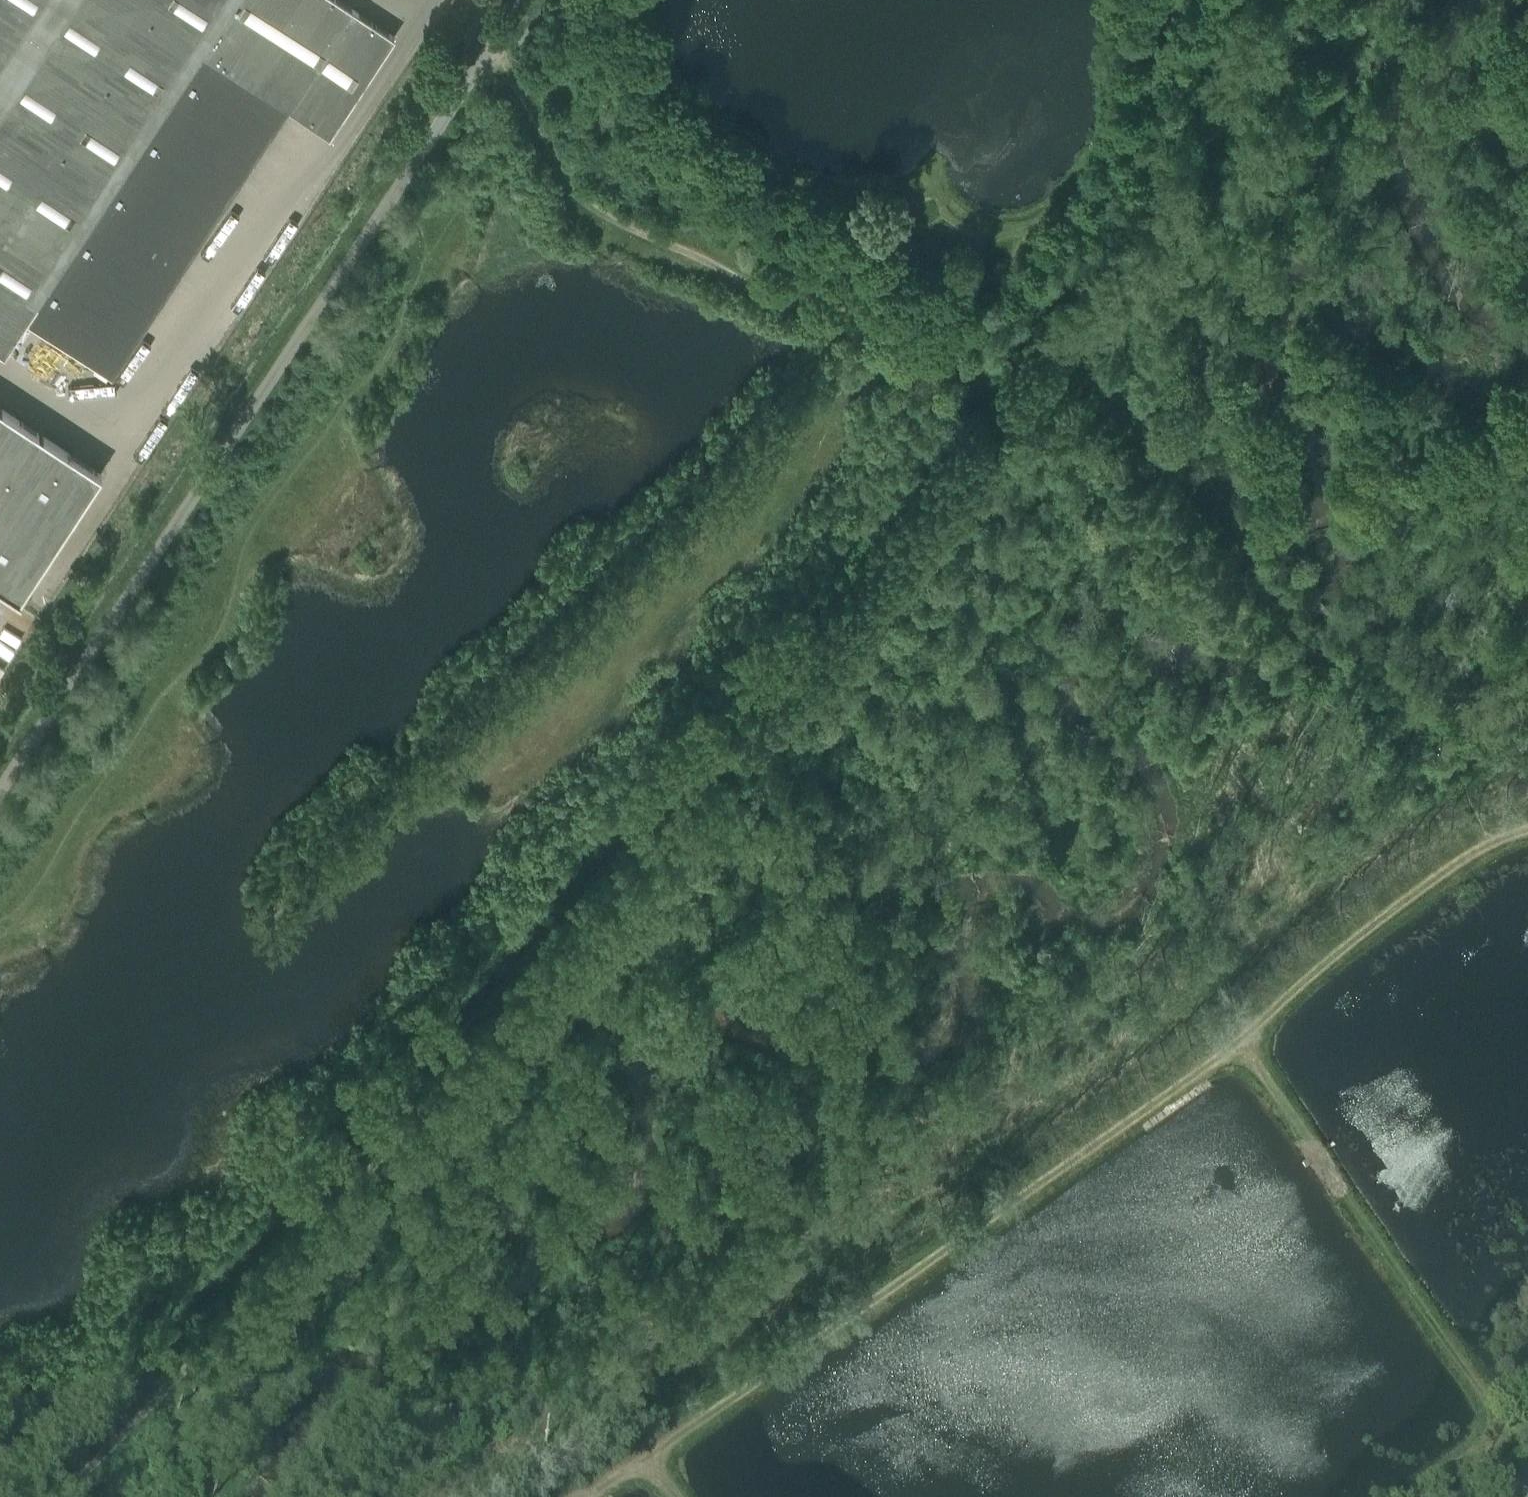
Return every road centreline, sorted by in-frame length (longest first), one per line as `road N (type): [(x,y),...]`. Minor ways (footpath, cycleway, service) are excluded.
road 1 (track): [(50,1496),(314,1229),(794,685),(1016,408)]
road 2 (track): [(1491,842),(579,1496)]
road 3 (unclassified): [(484,59),(0,787)]
road 4 (track): [(484,59),(561,174),(608,213),(763,288),(862,316),(1016,408)]
road 5 (track): [(1077,333),(1196,170),(1283,0)]

